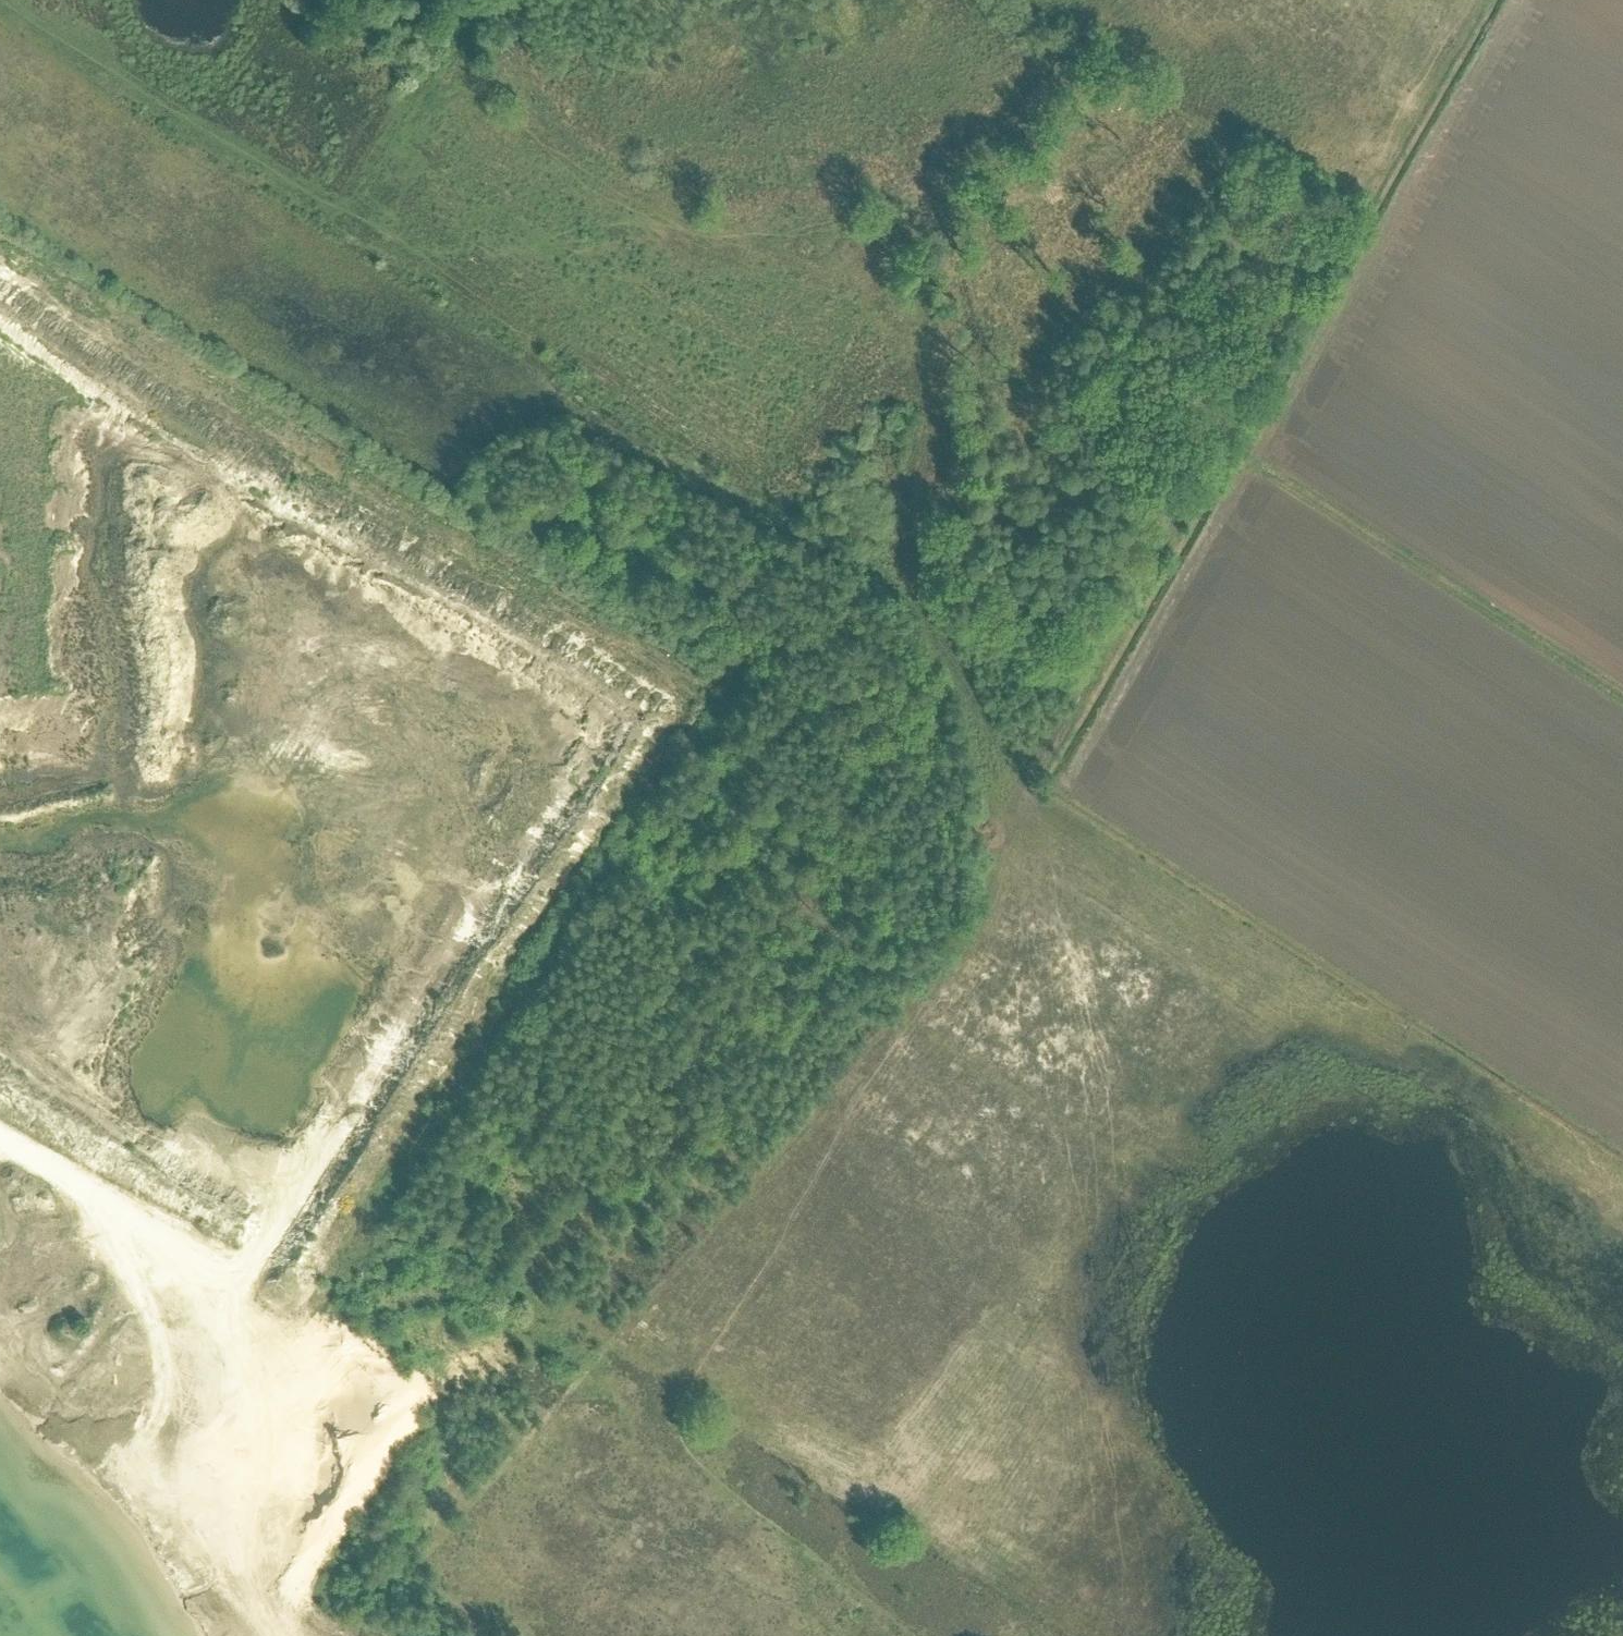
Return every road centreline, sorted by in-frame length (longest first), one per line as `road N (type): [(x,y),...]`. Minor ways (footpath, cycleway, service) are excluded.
road 1 (track): [(1473,0),(1355,211)]

